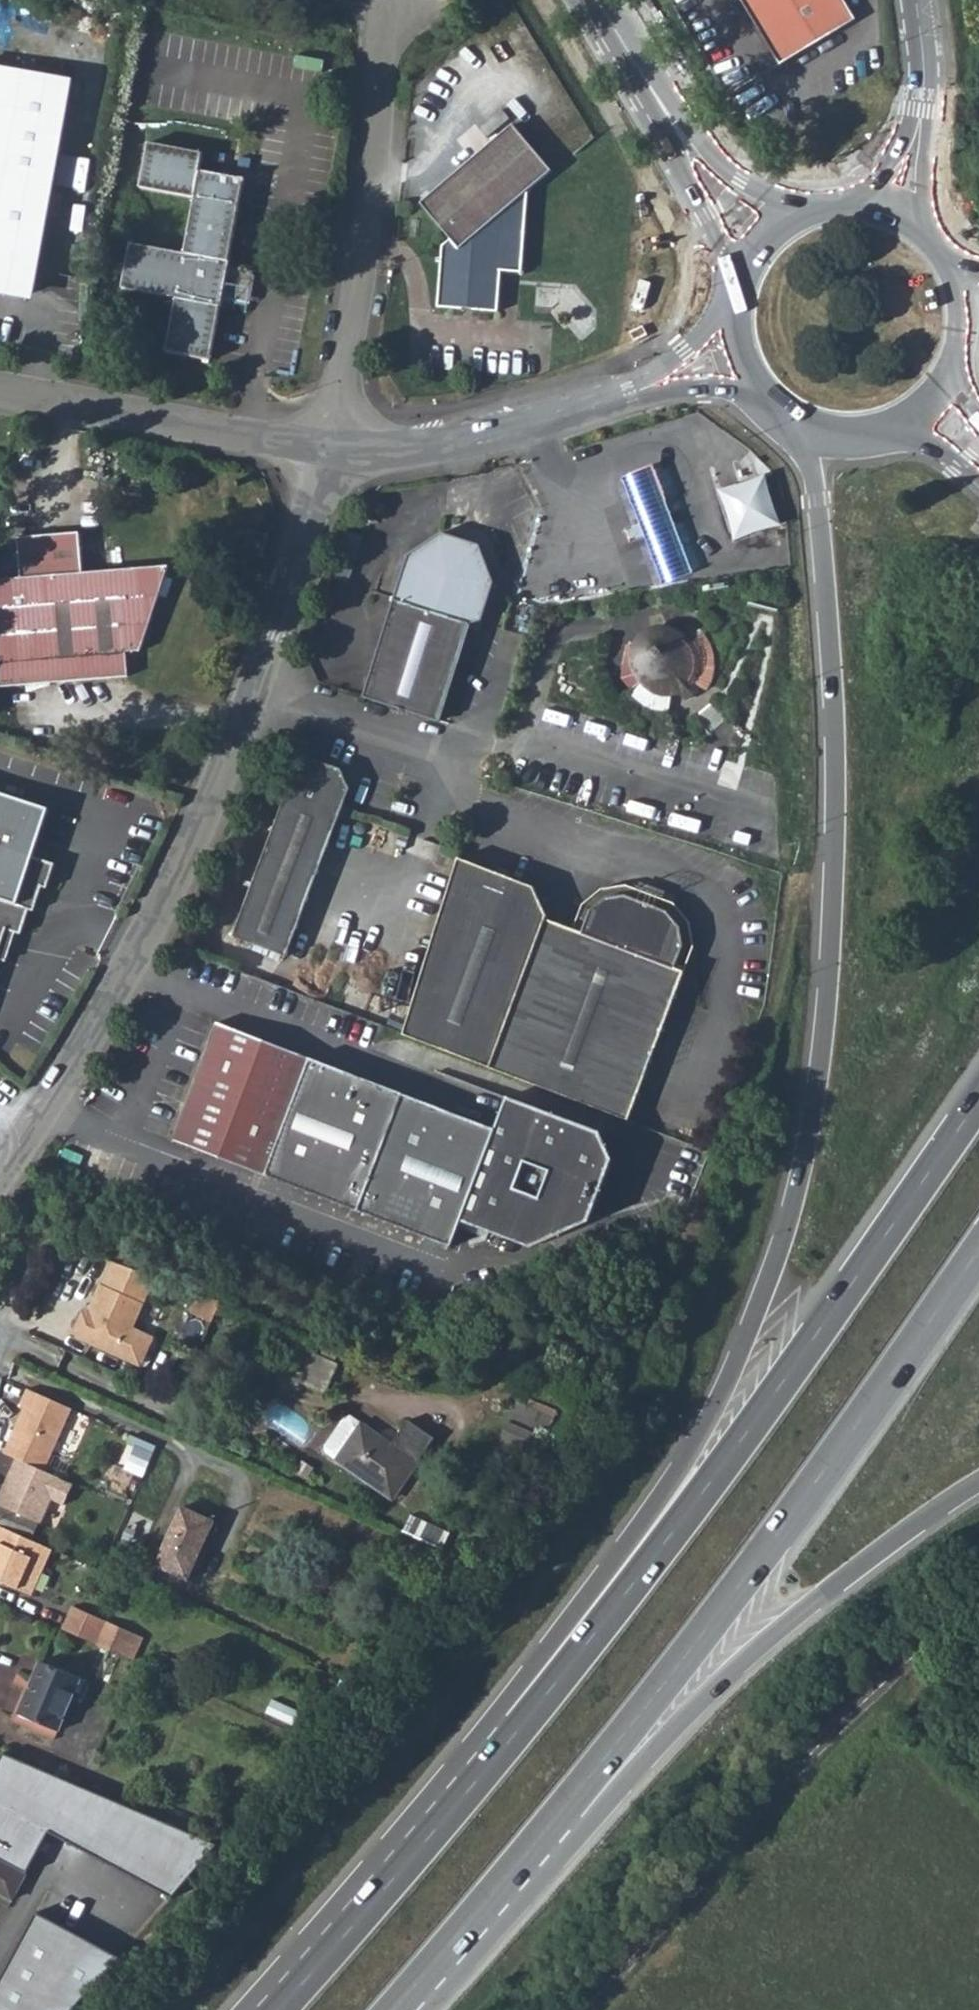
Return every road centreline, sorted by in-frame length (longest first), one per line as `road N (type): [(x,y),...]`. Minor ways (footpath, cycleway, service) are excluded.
road 1 (trunk): [(814,432),(836,783),(827,990),(797,1165),(752,1316),(702,1428),(630,1539),(514,1691),(496,1755)]
road 2 (trunk): [(978,1102),(737,1448),(496,1755)]
road 3 (residential): [(330,450),(205,809),(85,1044),(0,1174)]
road 4 (trunk): [(557,1818),(820,1476),(978,1251)]
road 5 (trunk): [(557,1818),(610,1801),(673,1723),(754,1647),(843,1576),(978,1487)]
road 6 (residential): [(386,0),(369,204),(330,450)]
road 7 (residential): [(330,450),(0,389)]
road 8 (trunk): [(496,1755),(281,2009)]
road 9 (residential): [(618,400),(402,454),(330,450)]
road 10 (trunk): [(393,2009),(557,1818)]
road 11 (tertiary): [(657,104),(734,292)]
road 12 (tertiary): [(809,210),(740,177),(657,104)]
road 13 (residential): [(618,400),(759,396)]
road 14 (residential): [(731,325),(618,400)]
road 15 (residential): [(924,110),(867,183),(840,204)]
road 16 (tertiary): [(595,0),(657,104)]
road 17 (residential): [(924,231),(924,110)]

